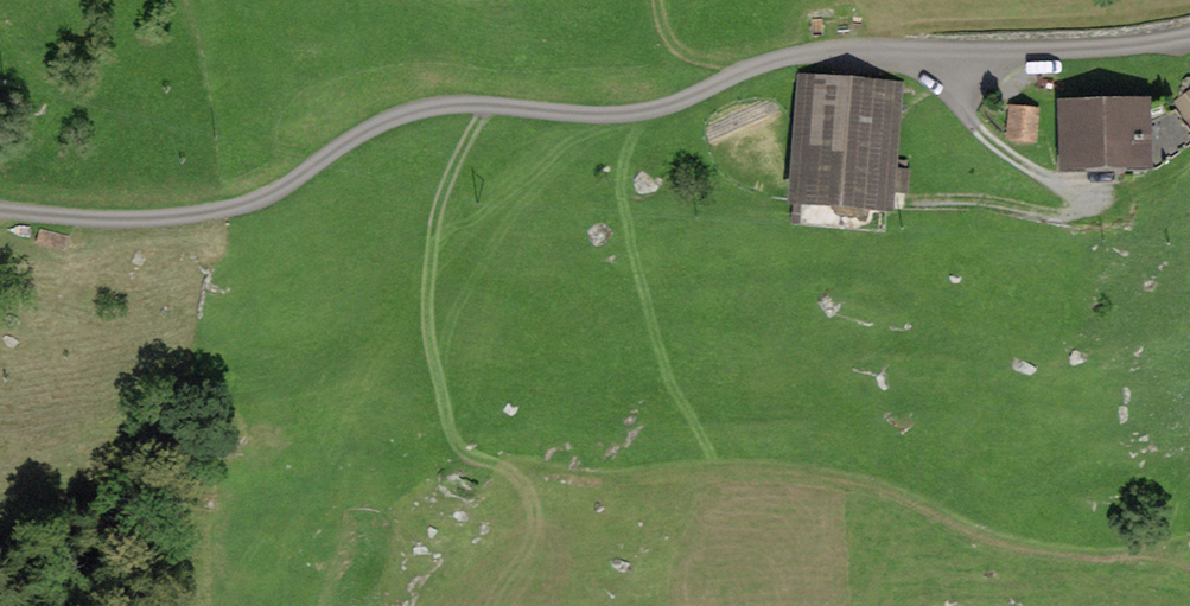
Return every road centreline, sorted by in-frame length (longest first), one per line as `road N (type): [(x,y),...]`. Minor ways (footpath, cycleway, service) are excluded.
road 1 (unclassified): [(0,209),(121,218),(235,207),(404,114),(466,104),(643,111),(765,63),(827,49),(1095,48),(1189,37)]
road 2 (track): [(488,105),(450,176),(430,259),(431,340),(465,460),(610,481),(715,472),(842,481),(897,496),(1000,542),(1070,556),(1125,560),(1189,541)]
road 3 (track): [(916,199),(972,199),(1061,214),(1158,177),(1189,155)]
road 4 (track): [(744,70),(684,54),(667,30),(661,0)]

